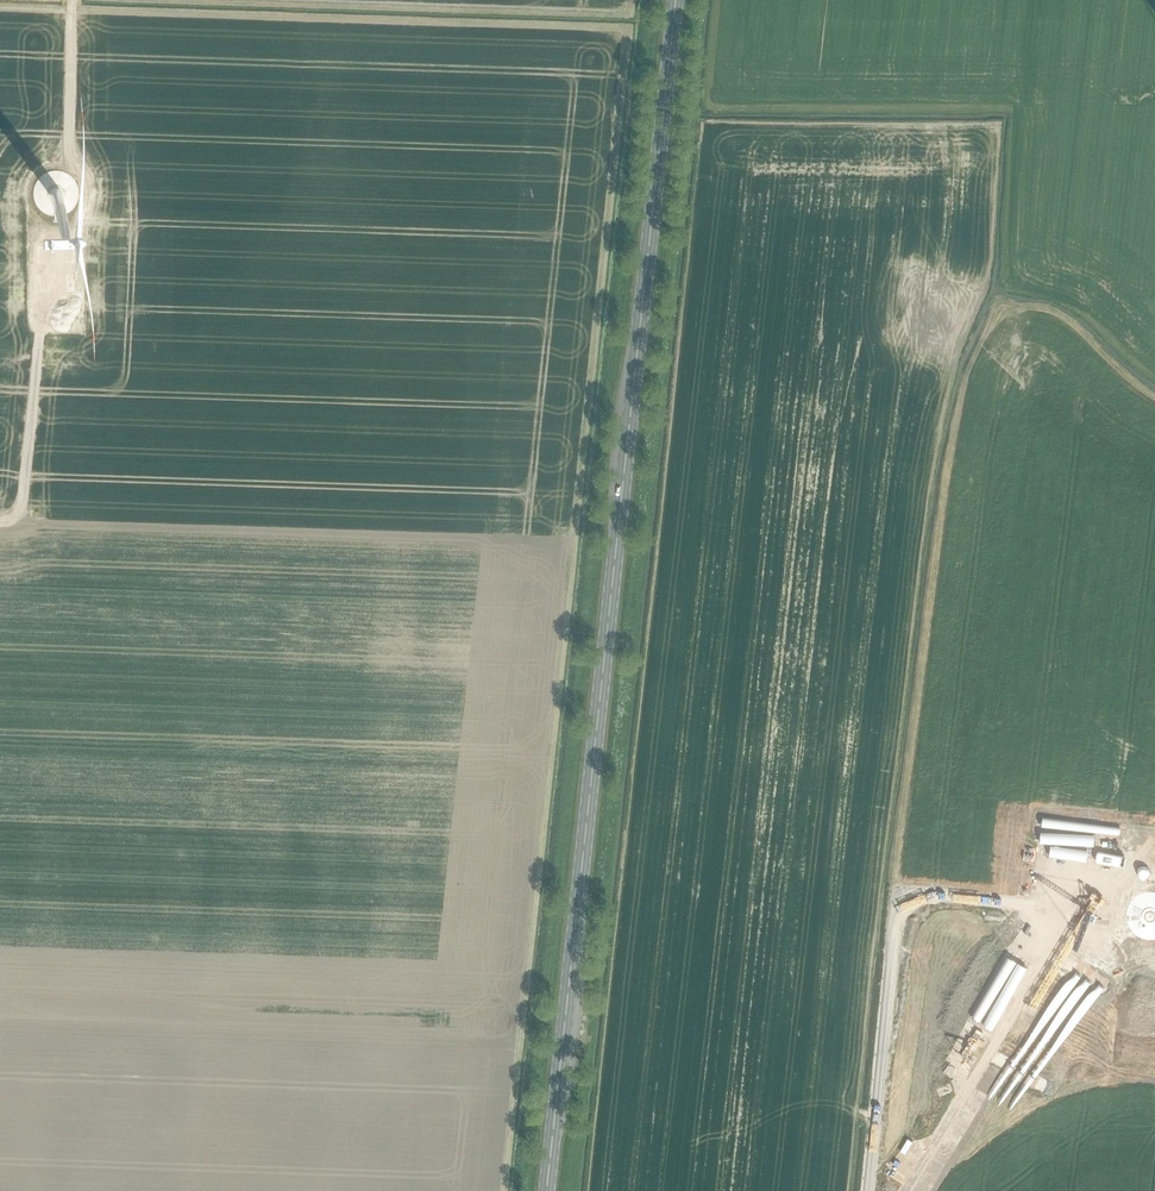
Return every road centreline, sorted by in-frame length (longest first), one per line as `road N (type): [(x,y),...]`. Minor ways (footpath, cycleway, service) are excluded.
road 1 (primary): [(547,1190),(675,0)]

